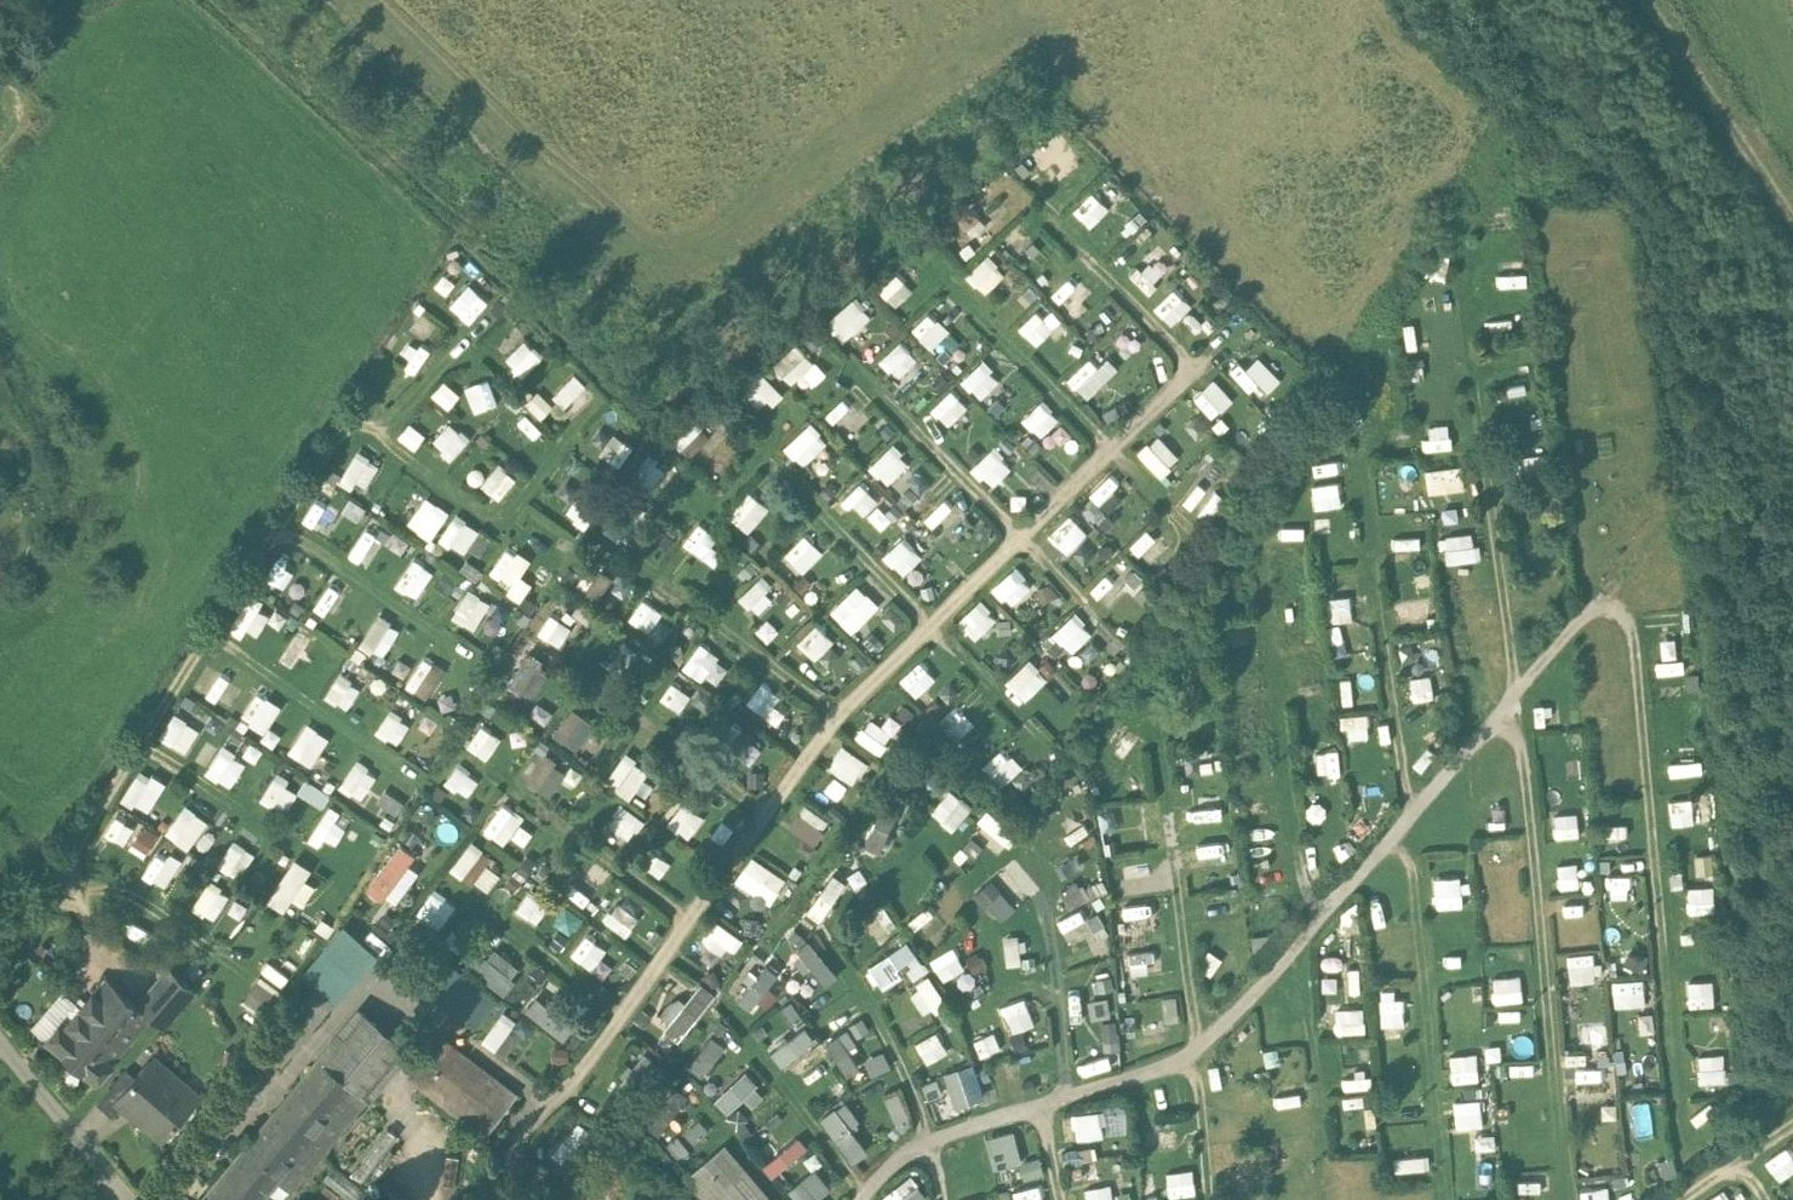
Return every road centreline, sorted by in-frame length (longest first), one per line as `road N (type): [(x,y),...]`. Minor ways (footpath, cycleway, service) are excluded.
road 1 (track): [(1566,1199),(1520,687),(1461,290)]
road 2 (track): [(1362,440),(1442,1199)]
road 3 (track): [(1690,1163),(1632,613),(1603,595)]
road 4 (track): [(1154,742),(1196,1026),(1192,1073),(1208,1199)]
road 5 (track): [(773,463),(1058,749)]
road 6 (track): [(850,371),(1122,641)]
road 7 (track): [(1256,560),(1284,788),(1311,921)]
road 8 (track): [(957,296),(1191,531)]
road 9 (track): [(241,971),(124,888),(66,873),(95,951),(85,983)]
road 10 (track): [(829,957),(884,1030),(913,1092),(941,1199)]
road 11 (track): [(1322,1199),(1299,935)]
road 12 (track): [(483,663),(279,531)]
road 13 (track): [(1042,860),(1071,1097)]
road 14 (track): [(502,779),(692,921)]
road 15 (track): [(340,865),(145,746)]
road 16 (track): [(398,770),(213,636)]
road 17 (track): [(444,884),(625,1015)]
road 18 (track): [(1040,212),(1194,362)]
road 19 (track): [(596,690),(767,814)]
road 20 (track): [(743,1035),(863,1199)]
road 21 (track): [(127,1199),(0,1041)]
road 22 (track): [(938,856),(993,970),(1008,984),(1057,983)]
road 23 (track): [(682,601),(838,711)]
road 24 (track): [(509,525),(349,423)]

